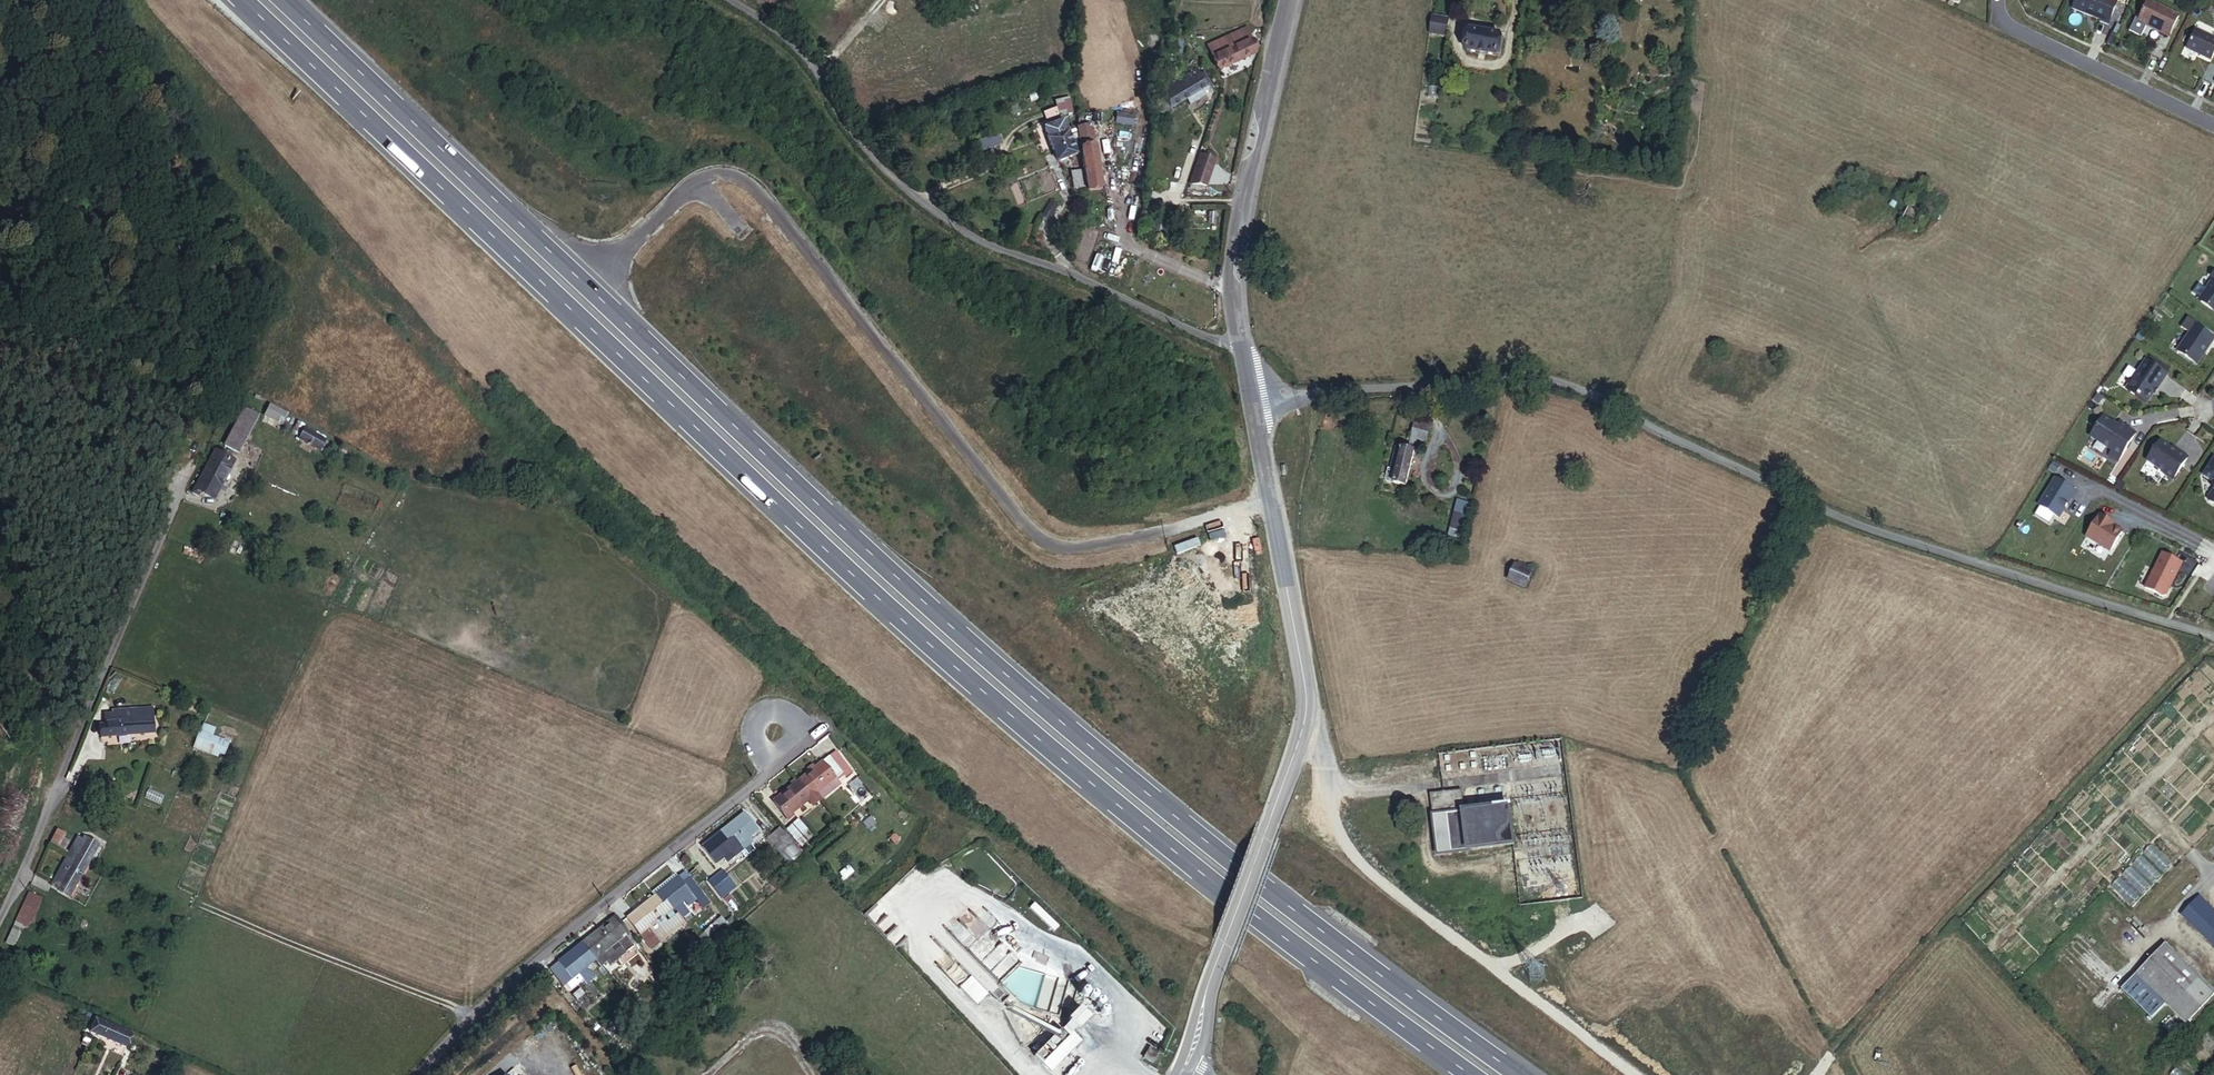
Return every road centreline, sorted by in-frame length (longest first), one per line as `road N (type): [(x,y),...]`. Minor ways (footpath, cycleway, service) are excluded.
road 1 (motorway): [(1518,1074),(1145,791),(920,599),(284,0)]
road 2 (motorway): [(243,0),(905,623),(1153,834),(1471,1074)]
road 3 (residential): [(1252,407),(1332,391),(1511,379),(1570,388),(1818,507),(2213,638)]
road 4 (unclassified): [(725,0),(767,21),(807,59),(862,145),(934,211),(1008,252),(1208,338),(1240,343)]
road 5 (track): [(1820,1074),(2213,644)]
road 6 (unclassified): [(0,924),(185,483)]
road 7 (unclassified): [(421,1074),(607,900),(774,768)]
road 8 (tertiary): [(1183,1072),(1301,734),(1305,685)]
road 9 (residential): [(1240,343),(1231,265),(1288,0)]
road 10 (track): [(1992,942),(2213,717)]
road 11 (residential): [(1305,685),(1252,407)]
road 12 (residential): [(1998,0),(2010,27),(2213,125)]
road 13 (unclassified): [(774,768),(811,739),(776,712),(755,724),(758,746)]

